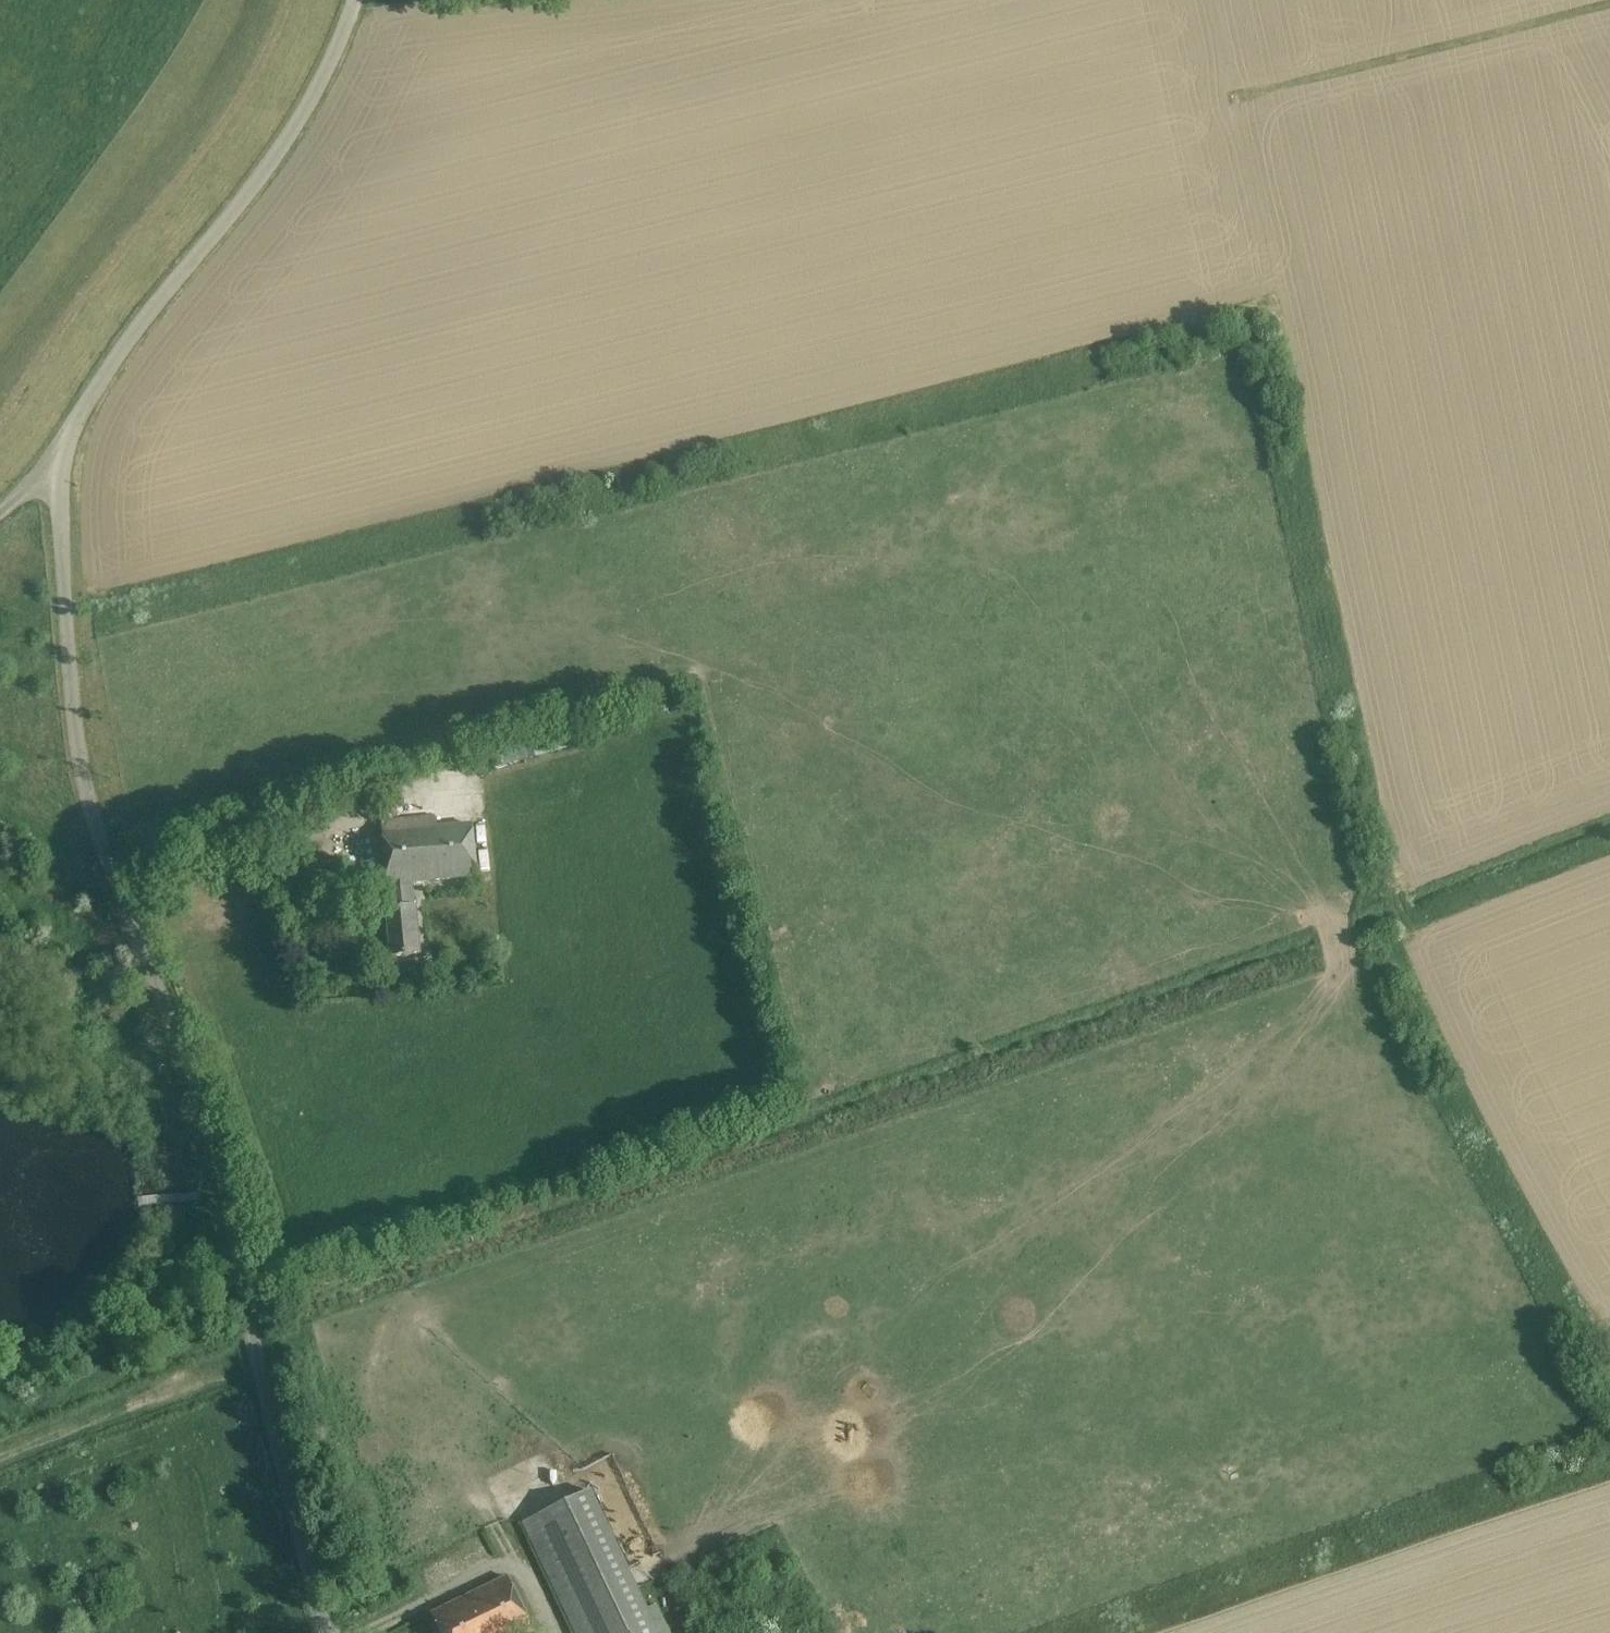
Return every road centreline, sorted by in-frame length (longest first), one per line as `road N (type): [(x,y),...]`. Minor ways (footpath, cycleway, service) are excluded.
road 1 (unclassified): [(328,1632),(257,1357),(216,1138),(113,874),(82,772),(58,459)]
road 2 (unclassified): [(58,459),(93,393),(304,111),(354,0)]

